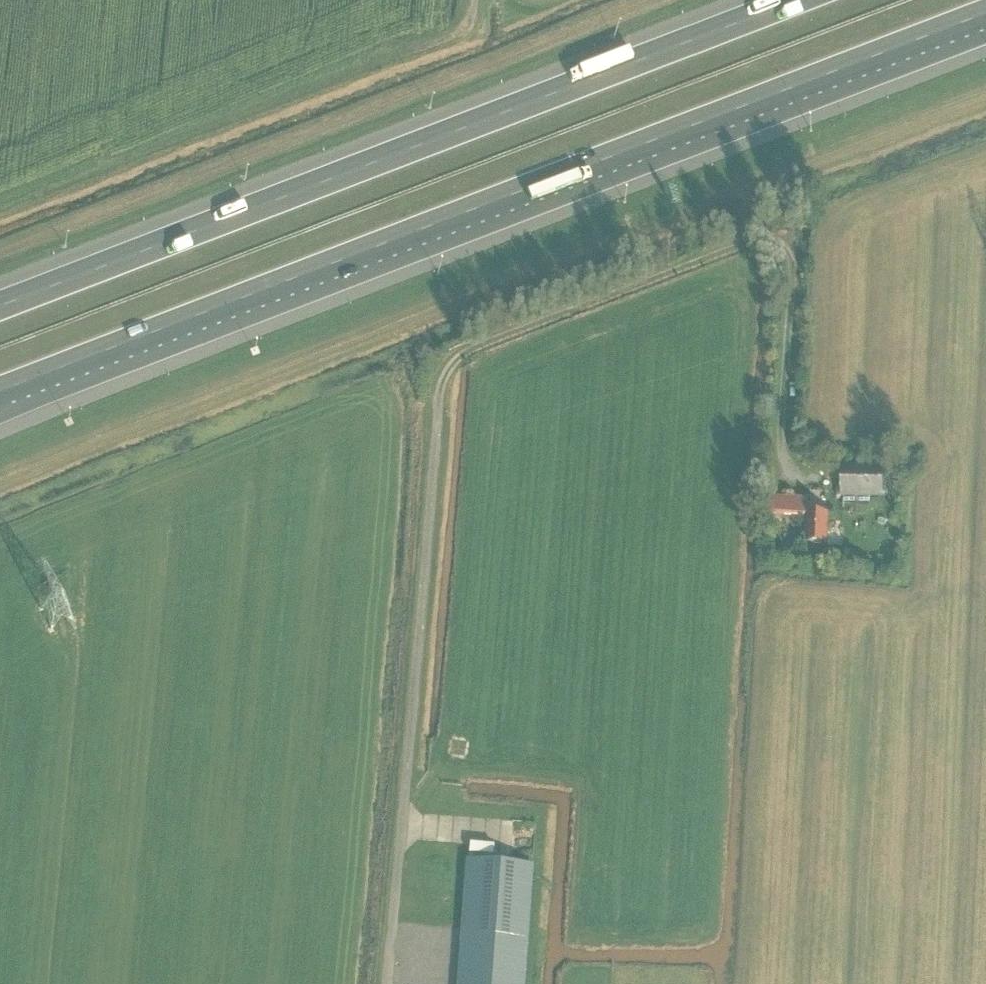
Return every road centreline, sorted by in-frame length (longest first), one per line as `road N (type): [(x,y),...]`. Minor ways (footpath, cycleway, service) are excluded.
road 1 (motorway): [(16,387),(985,14)]
road 2 (motorway): [(795,0),(0,306)]
road 3 (track): [(436,416),(445,375),(478,347),(774,238),(791,243),(777,432),(783,459)]
road 4 (unclassified): [(385,983),(436,416)]

